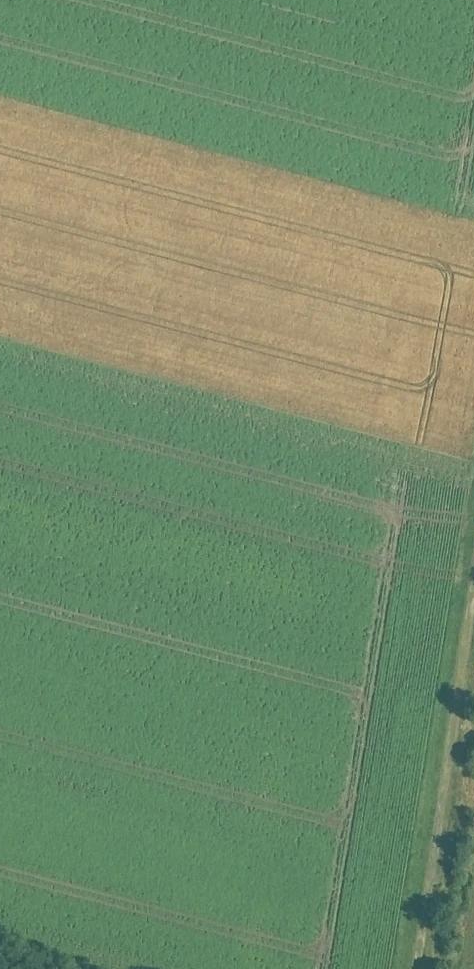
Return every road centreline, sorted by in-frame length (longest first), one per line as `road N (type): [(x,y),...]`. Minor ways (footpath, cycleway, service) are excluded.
road 1 (track): [(473,606),(421,968)]

